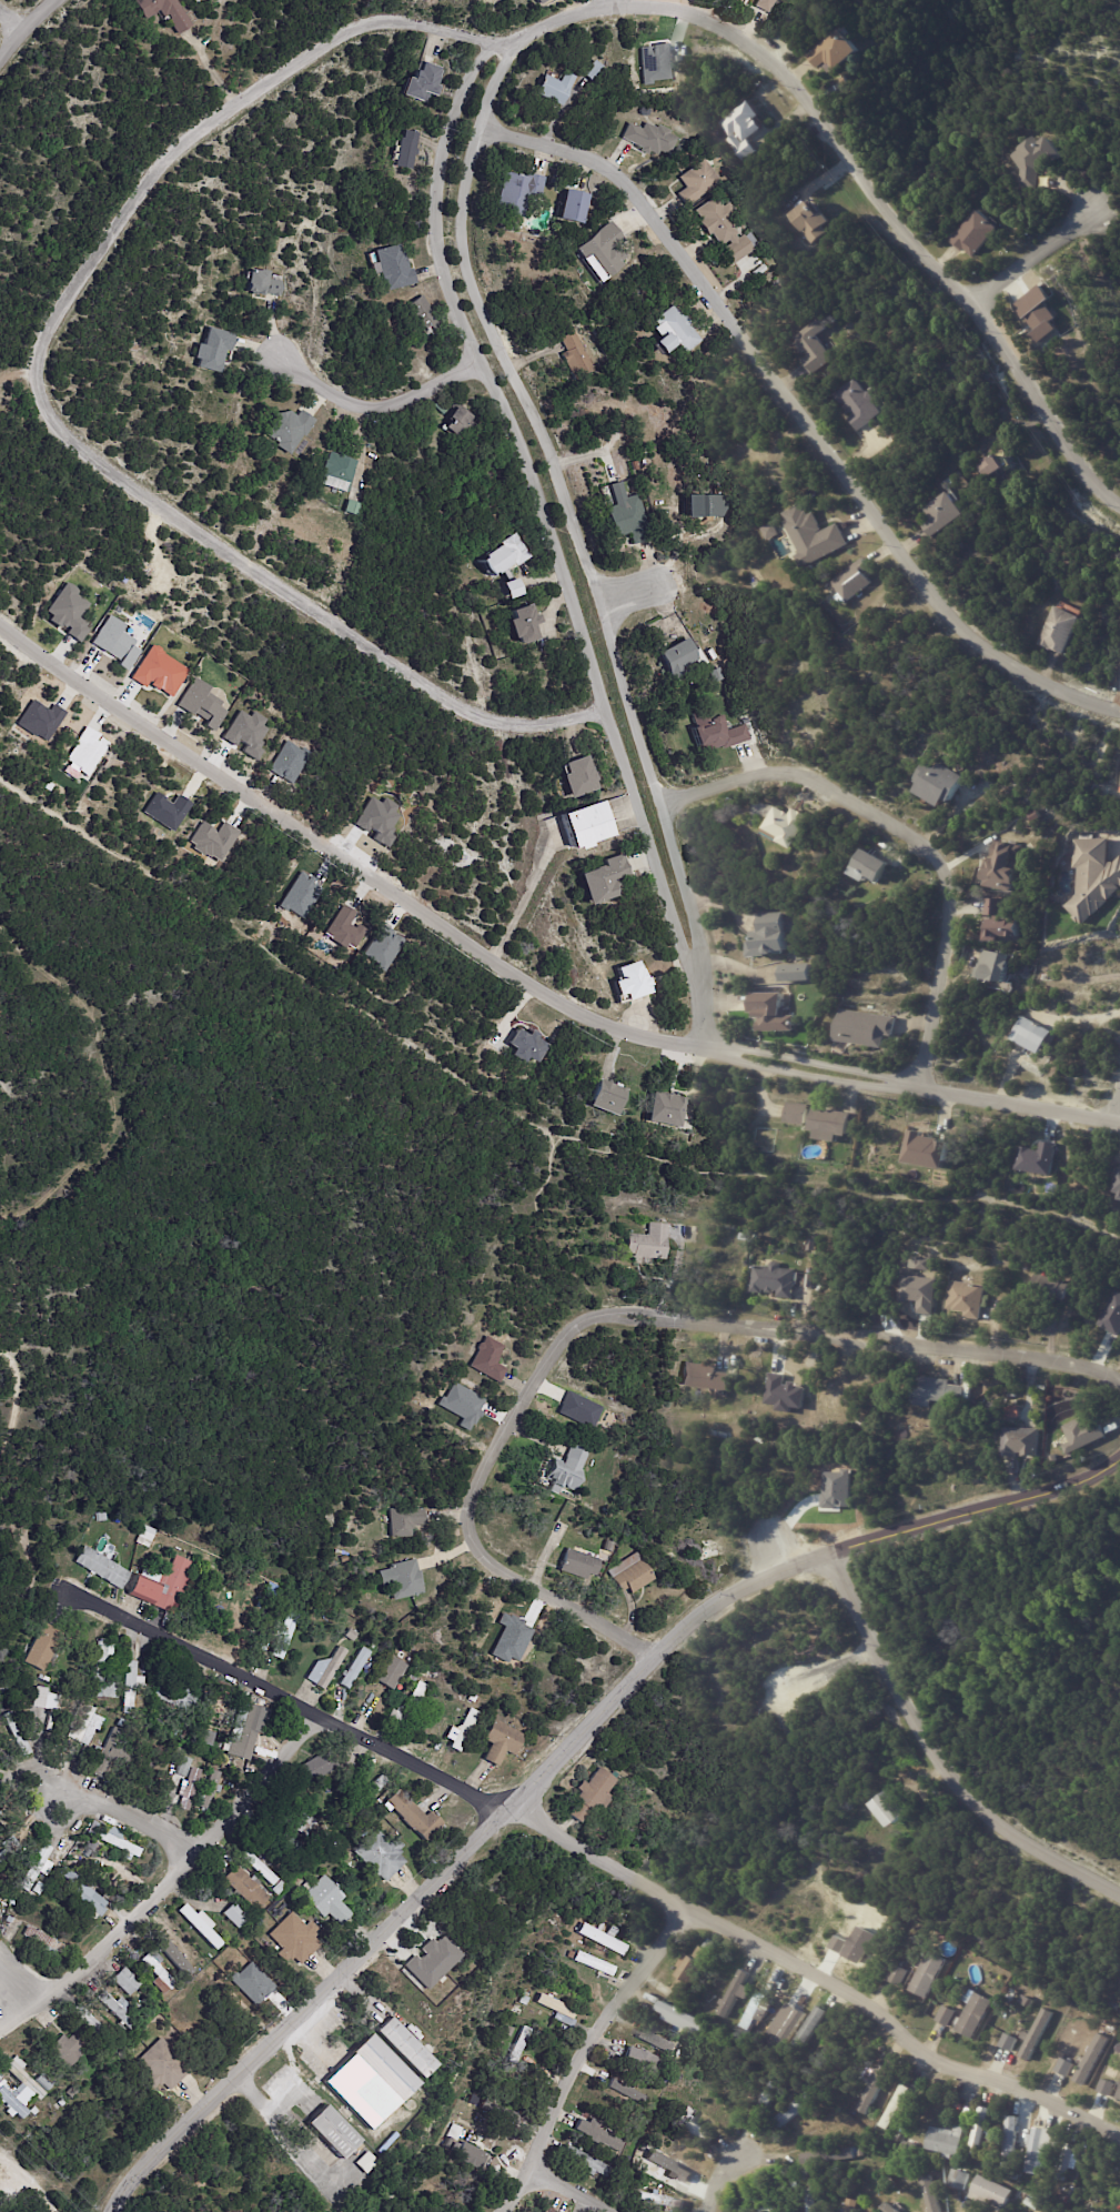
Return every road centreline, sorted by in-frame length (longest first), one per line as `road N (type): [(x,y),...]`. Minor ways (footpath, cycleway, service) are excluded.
road 1 (residential): [(508,49),(484,59),(456,119),(440,248),(478,364),(517,440),(678,943),(697,972),(697,935),(664,804),(598,599),(553,467),(465,263),(472,174),(508,49)]
road 2 (residential): [(606,713),(495,727),(244,569),(117,476),(56,424),(42,390),(42,352),(92,265),(161,171),(243,107),(356,31),(443,29),(508,49)]
road 3 (residential): [(654,1656),(491,1566),(467,1526),(470,1497),(494,1446),(565,1335),(586,1320),(606,1313),(872,1340),(1056,1361),(1119,1379)]
road 4 (residential): [(1119,712),(1029,682),(928,590),(634,188),(601,164),(484,130)]
road 5 (residential): [(1119,503),(977,303),(930,261),(813,98),(756,42),(692,12),(616,6),(508,49)]
road 6 (residential): [(704,1046),(592,1016),(0,614)]
road 7 (tertiary): [(1119,1457),(1102,1472),(749,1586),(654,1656),(519,1802)]
road 8 (residential): [(1119,2138),(1018,2084),(921,2057),(872,2003),(638,1879),(519,1802)]
road 9 (residential): [(519,1802),(151,2164),(114,2211)]
road 10 (residential): [(664,804),(778,774),(823,786),(931,847),(949,882),(920,1092)]
road 11 (residential): [(519,1802),(307,1711),(48,1562)]
road 12 (residential): [(835,1556),(915,1720),(981,1811),(1119,1895)]
road 13 (residential): [(704,1046),(745,1063),(920,1092),(874,1076),(704,1046)]
road 14 (residential): [(0,2025),(108,1944),(307,1711)]
road 15 (residential): [(496,2211),(533,2174),(576,2067),(633,1978),(703,1914)]
road 16 (residential): [(478,364),(421,394),(354,408),(282,364)]
road 17 (residential): [(1119,1122),(920,1092)]
road 18 (residential): [(21,1804),(80,1783),(194,1849)]
road 19 (residential): [(1104,208),(977,303)]

